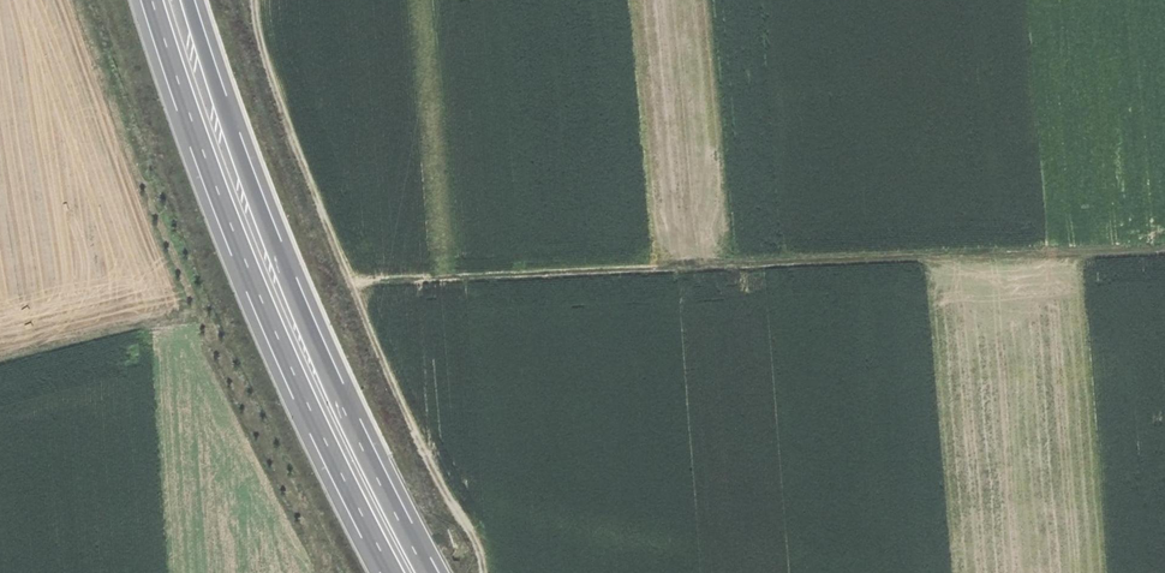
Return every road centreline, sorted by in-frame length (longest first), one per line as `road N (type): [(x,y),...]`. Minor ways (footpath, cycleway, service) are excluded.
road 1 (track): [(348,284),(1164,245)]
road 2 (track): [(82,0),(201,313),(334,572)]
road 3 (trunk): [(152,0),(245,261),(394,572)]
road 4 (trunk): [(428,572),(344,411),(278,256),(187,0)]
road 5 (track): [(483,572),(480,550),(411,430),(348,284),(288,130),(255,0)]
road 6 (track): [(0,356),(201,313)]

